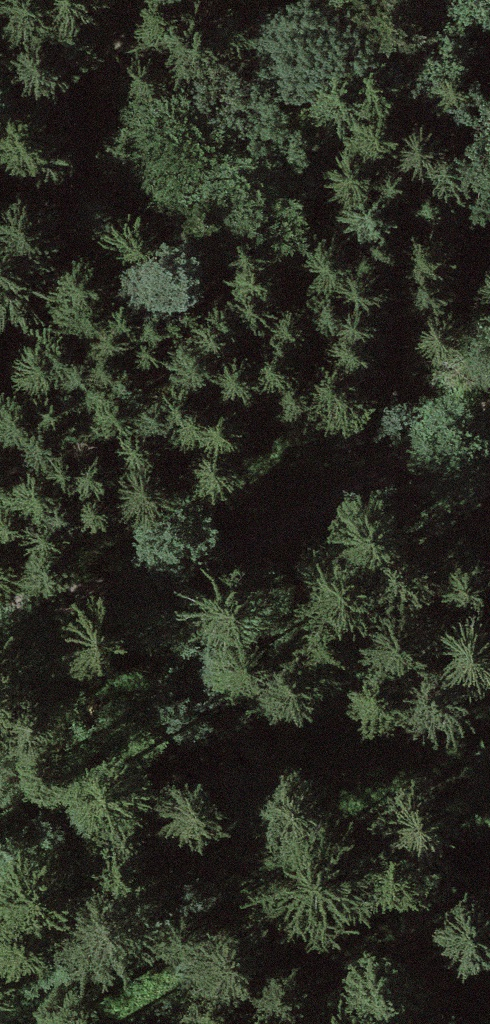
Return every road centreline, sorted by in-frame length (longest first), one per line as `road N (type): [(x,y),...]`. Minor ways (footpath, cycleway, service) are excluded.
road 1 (track): [(98,1023),(155,1002),(489,578)]
road 2 (track): [(489,419),(422,447),(190,581),(0,615)]
road 3 (track): [(0,363),(47,263),(126,0)]

